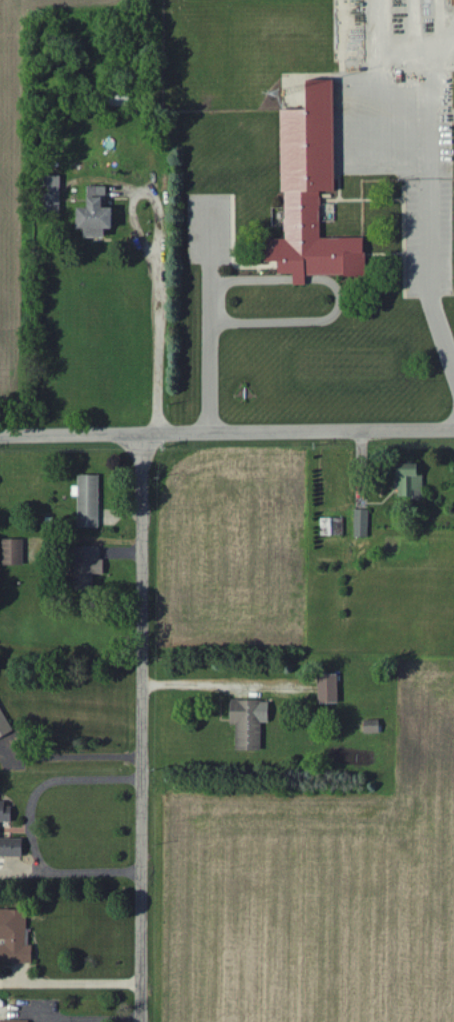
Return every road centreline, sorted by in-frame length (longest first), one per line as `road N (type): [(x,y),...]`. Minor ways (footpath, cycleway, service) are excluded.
road 1 (residential): [(140,1021),(142,435)]
road 2 (residential): [(0,437),(453,431)]

